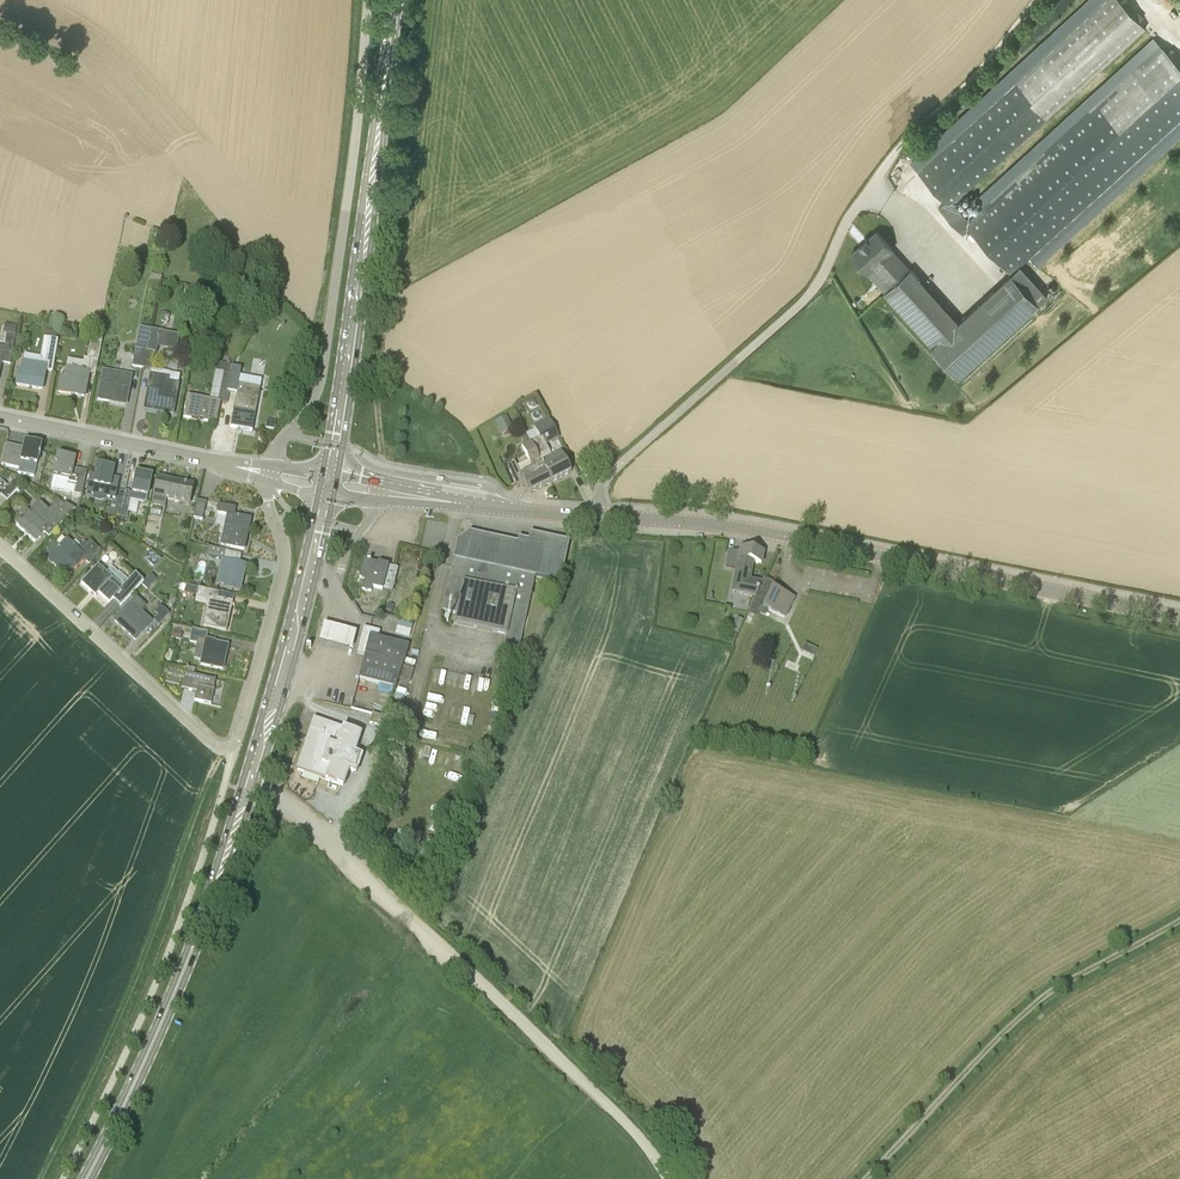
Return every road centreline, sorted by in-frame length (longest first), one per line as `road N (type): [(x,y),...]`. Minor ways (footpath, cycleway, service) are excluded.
road 1 (primary): [(86,1178),(218,880),(280,685),(325,497)]
road 2 (tertiary): [(1179,618),(753,529),(598,516)]
road 3 (track): [(668,1178),(642,1142),(500,1001),(280,801),(247,788)]
road 4 (unclassified): [(272,465),(322,382),(368,0)]
road 5 (primary): [(330,472),(395,0)]
road 6 (track): [(226,747),(129,1001),(42,1178)]
road 7 (unclassified): [(598,516),(606,476),(813,286),(879,166)]
road 8 (track): [(1179,919),(1040,999),(866,1178)]
road 9 (residential): [(233,744),(210,743),(0,547)]
road 10 (residential): [(233,744),(284,563),(269,482)]
road 11 (track): [(879,166),(1031,0)]
road 12 (unclassified): [(218,463),(0,416)]
road 13 (tertiary): [(477,506),(330,472)]
road 14 (tertiary): [(598,516),(477,506)]

